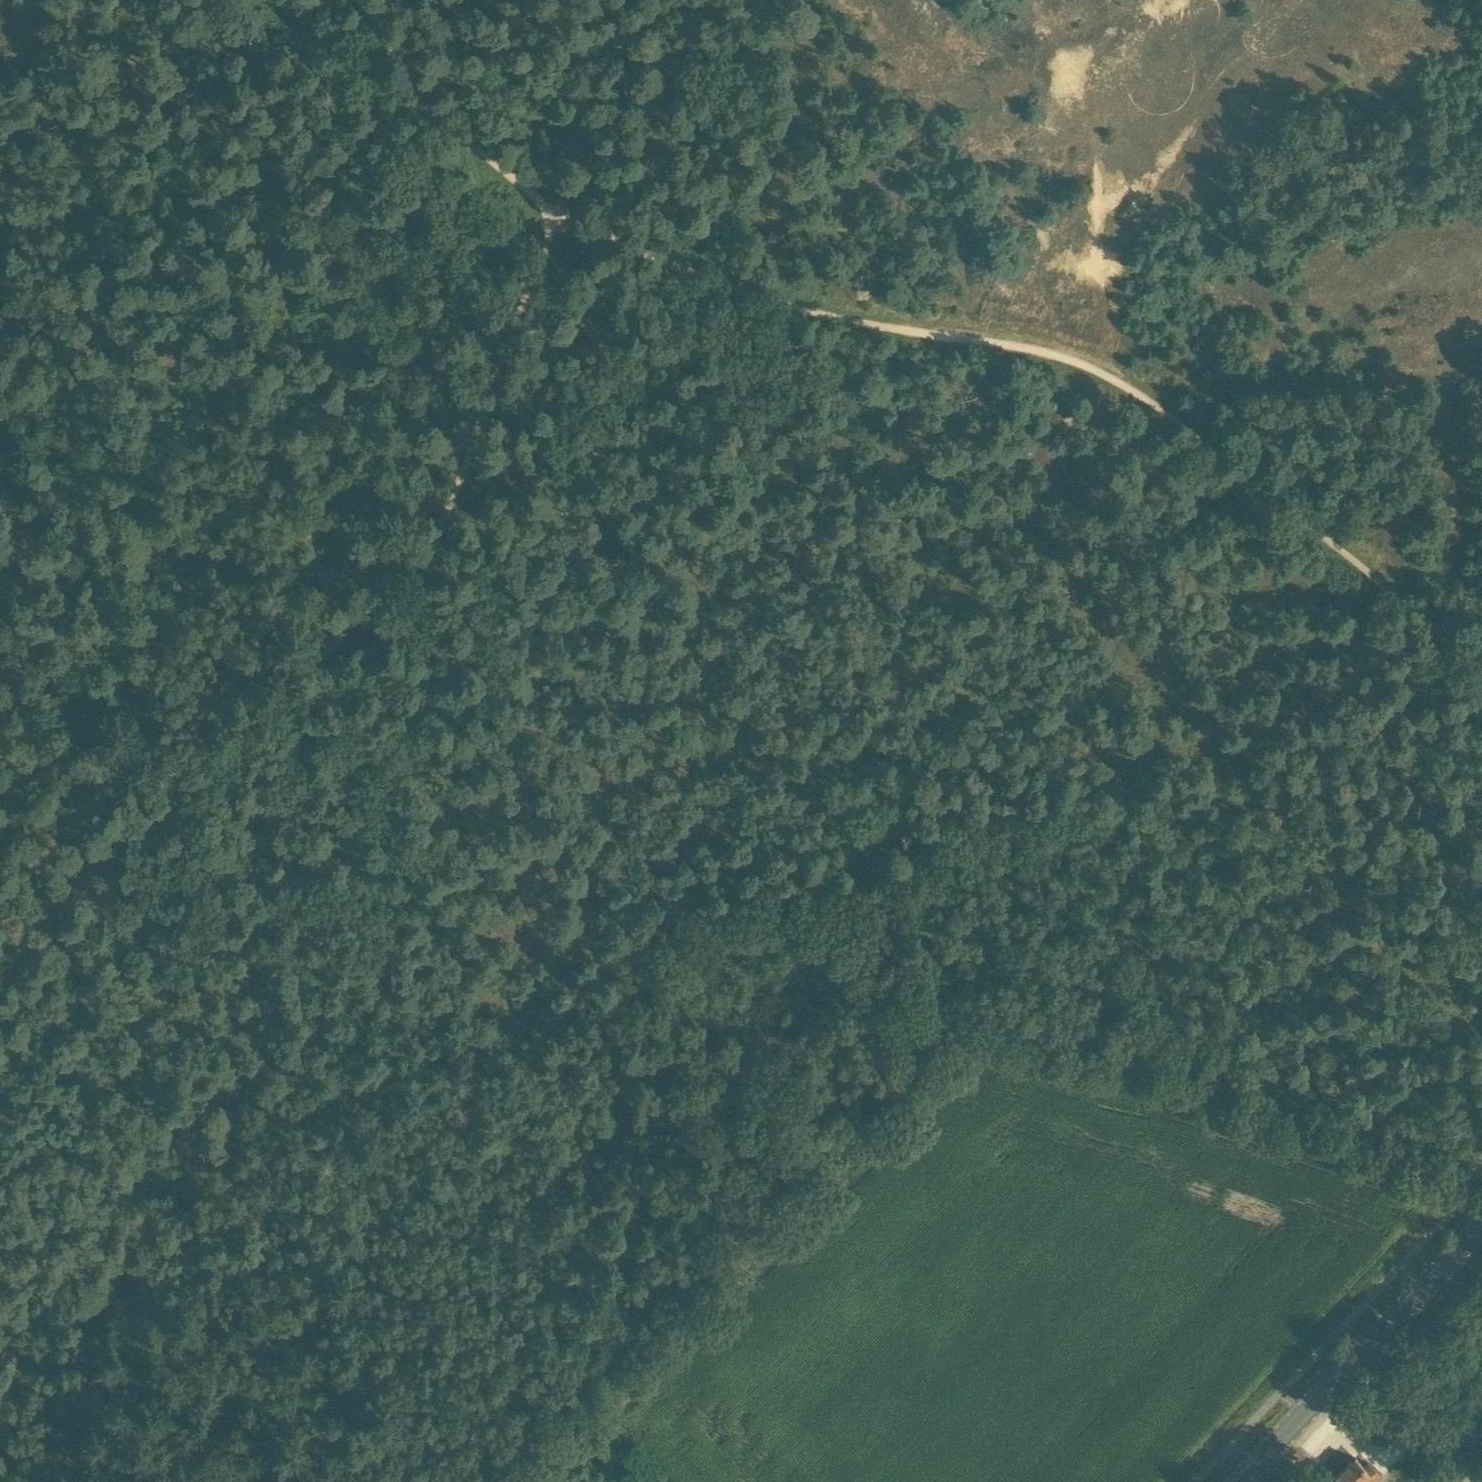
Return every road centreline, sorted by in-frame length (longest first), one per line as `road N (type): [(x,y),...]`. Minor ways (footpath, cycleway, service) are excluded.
road 1 (track): [(565,212),(560,233),(703,295),(1088,369),(1152,407),(1481,669)]
road 2 (secondary): [(1243,1481),(1481,1230)]
road 3 (track): [(438,127),(280,0)]
road 4 (track): [(438,127),(548,206)]

